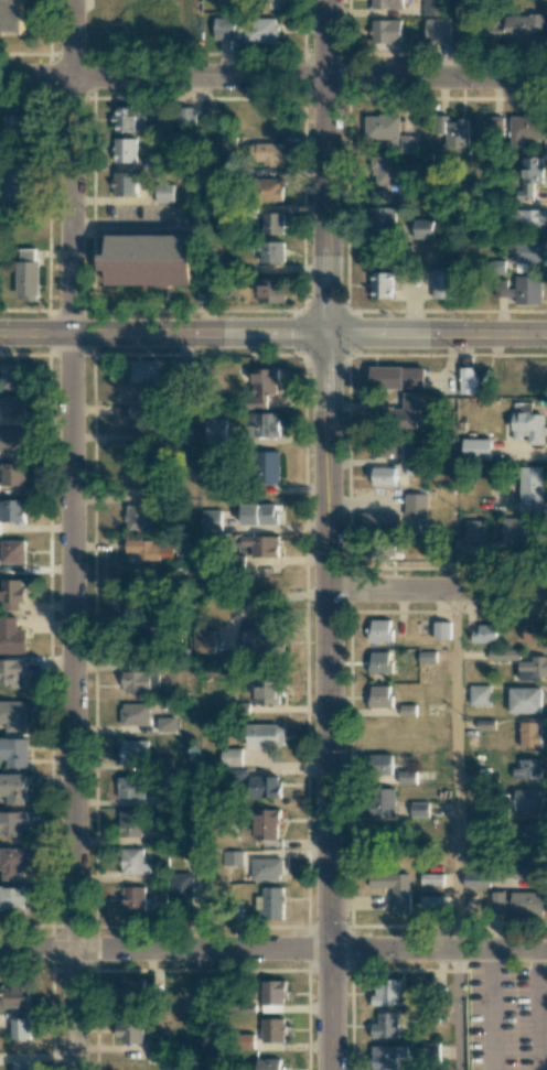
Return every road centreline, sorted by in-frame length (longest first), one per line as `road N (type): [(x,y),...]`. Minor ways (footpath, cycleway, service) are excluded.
road 1 (residential): [(71,0),(63,335),(76,1069)]
road 2 (tertiary): [(325,334),(331,1069)]
road 3 (residential): [(546,78),(0,78)]
road 4 (tertiary): [(328,0),(325,334)]
road 5 (tertiary): [(331,950),(0,953)]
road 6 (secondary): [(325,334),(0,336)]
road 7 (secondary): [(546,336),(325,334)]
road 8 (residential): [(546,592),(330,592)]
road 9 (tertiary): [(546,951),(331,950)]

